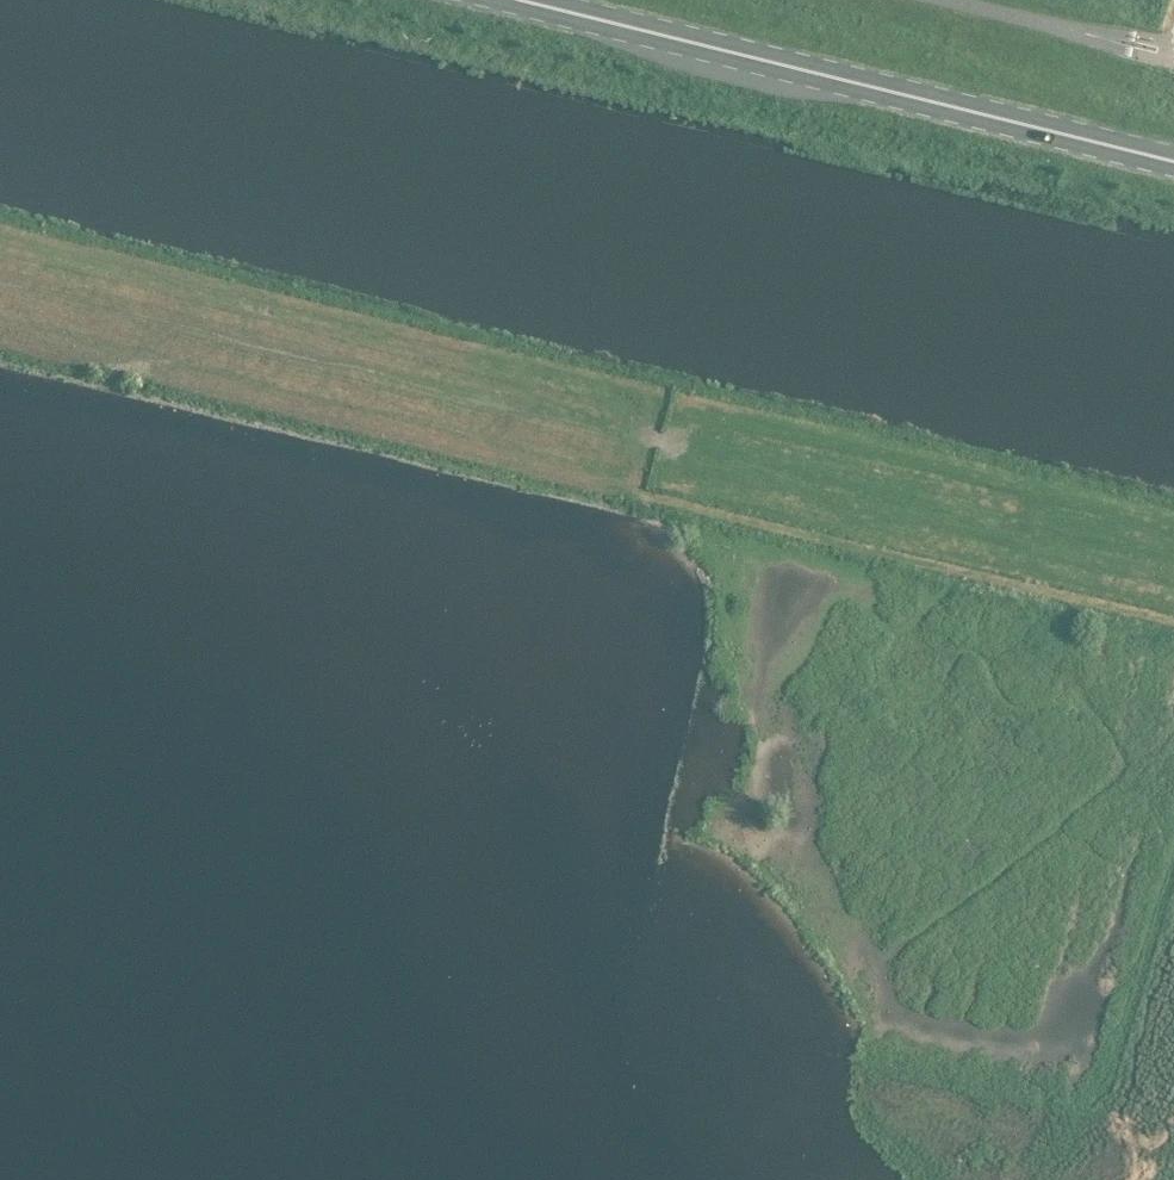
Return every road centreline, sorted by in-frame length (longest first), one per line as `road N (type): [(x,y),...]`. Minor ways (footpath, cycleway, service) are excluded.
road 1 (primary): [(1173,165),(500,0)]

